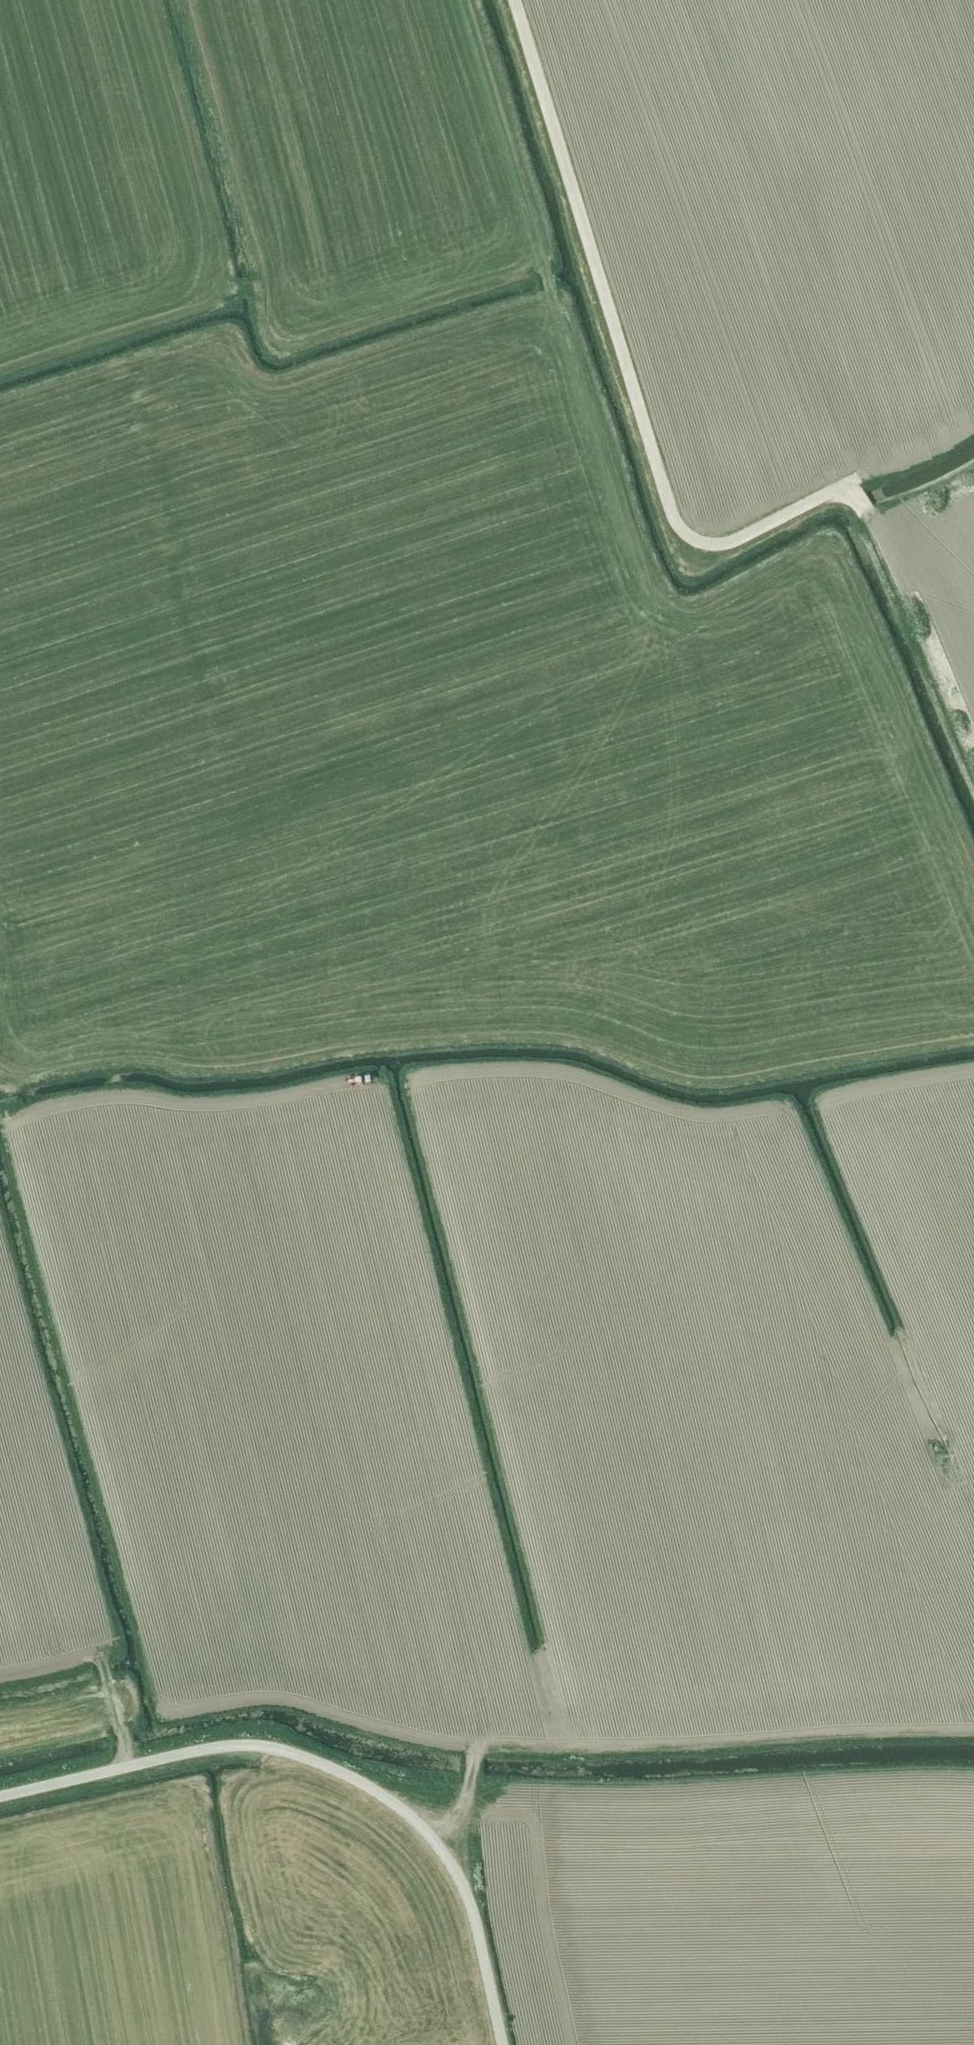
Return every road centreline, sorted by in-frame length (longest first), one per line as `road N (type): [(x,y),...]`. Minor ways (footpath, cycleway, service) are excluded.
road 1 (track): [(516,0),(684,533),(730,543),(855,483)]
road 2 (unclassified): [(0,1797),(246,1746),(343,1773),(405,1813),(449,1861),(473,1914),(503,2044)]

